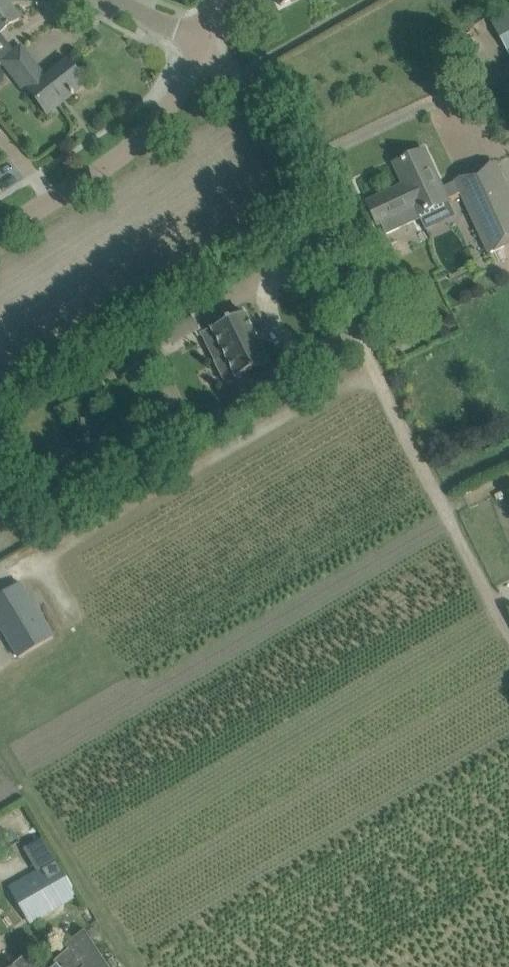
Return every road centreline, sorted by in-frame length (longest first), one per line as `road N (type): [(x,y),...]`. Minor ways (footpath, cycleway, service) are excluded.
road 1 (unclassified): [(453,531),(267,143),(202,37)]
road 2 (tertiary): [(0,229),(124,153),(183,85),(202,37)]

